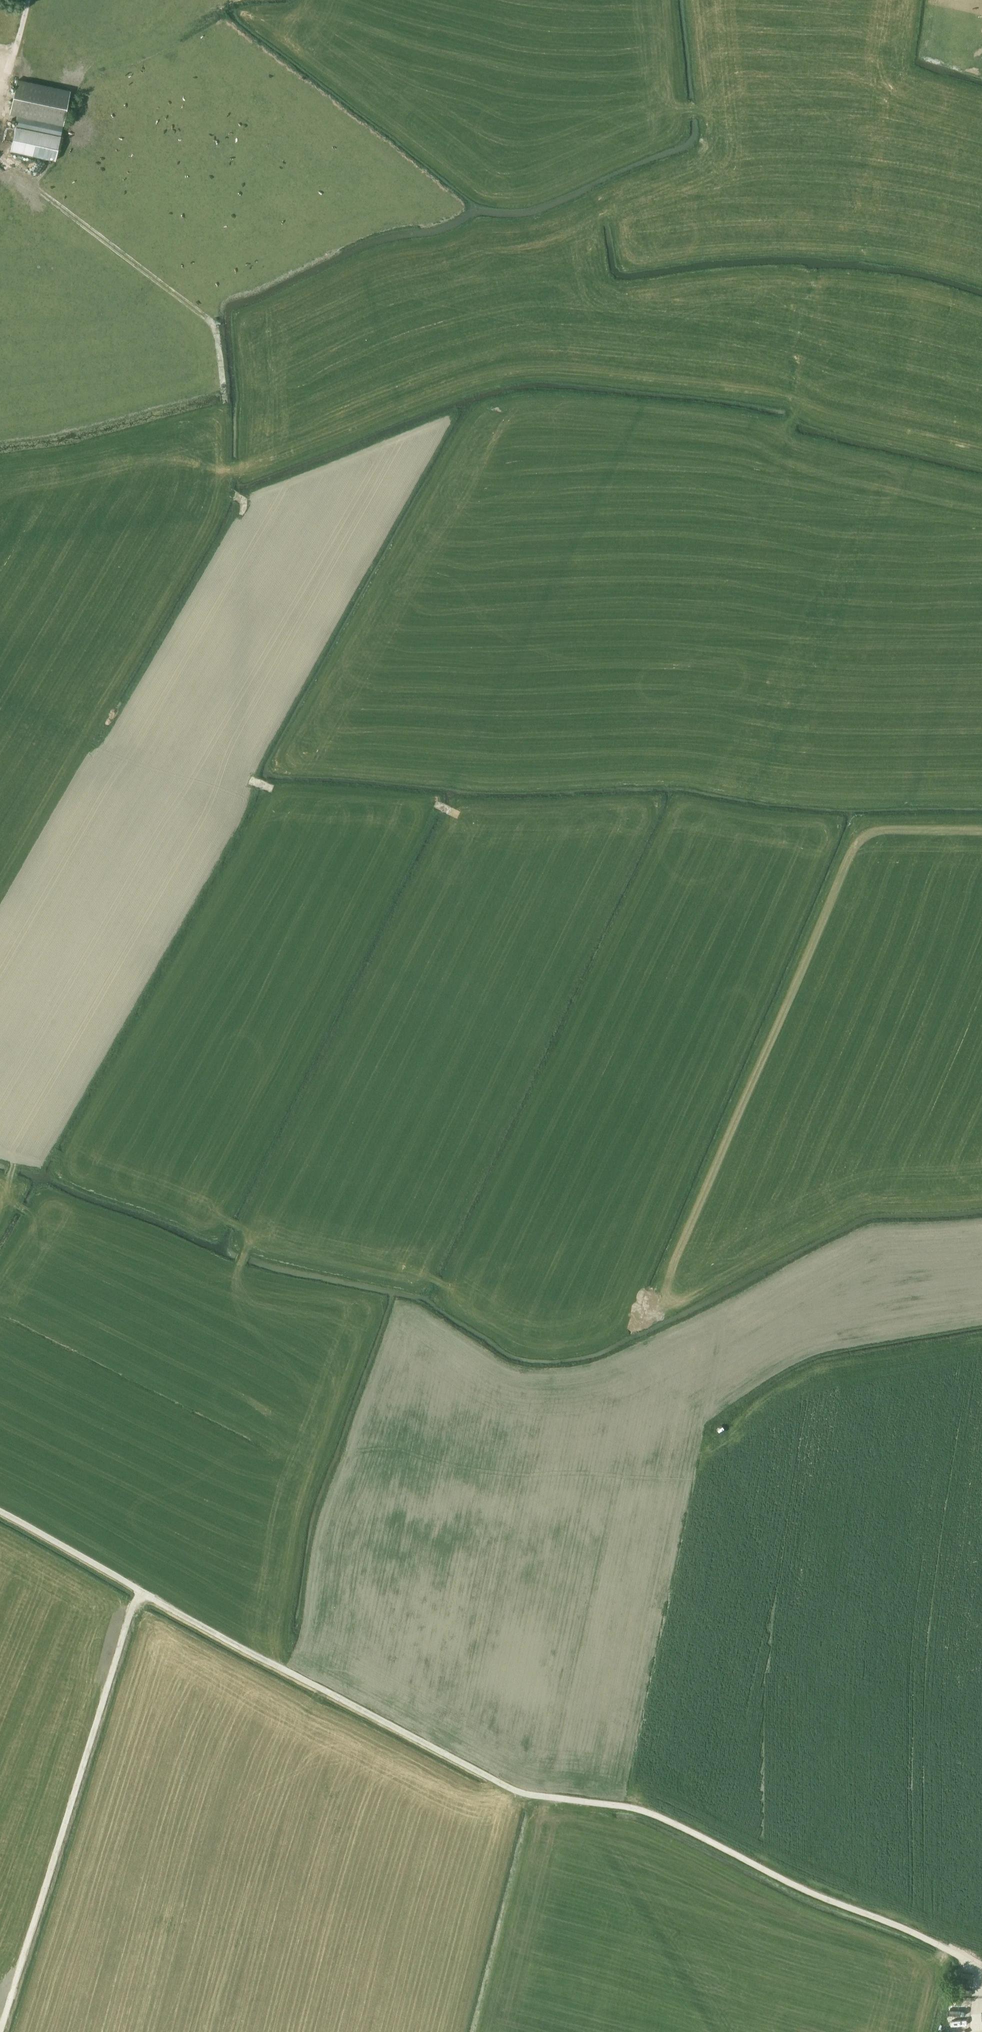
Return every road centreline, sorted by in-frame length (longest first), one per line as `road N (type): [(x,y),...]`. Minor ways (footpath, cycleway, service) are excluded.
road 1 (unclassified): [(981,1966),(648,1812),(508,1787),(0,1511)]
road 2 (track): [(141,1590),(0,2031)]
road 3 (track): [(0,159),(217,326),(224,398)]

